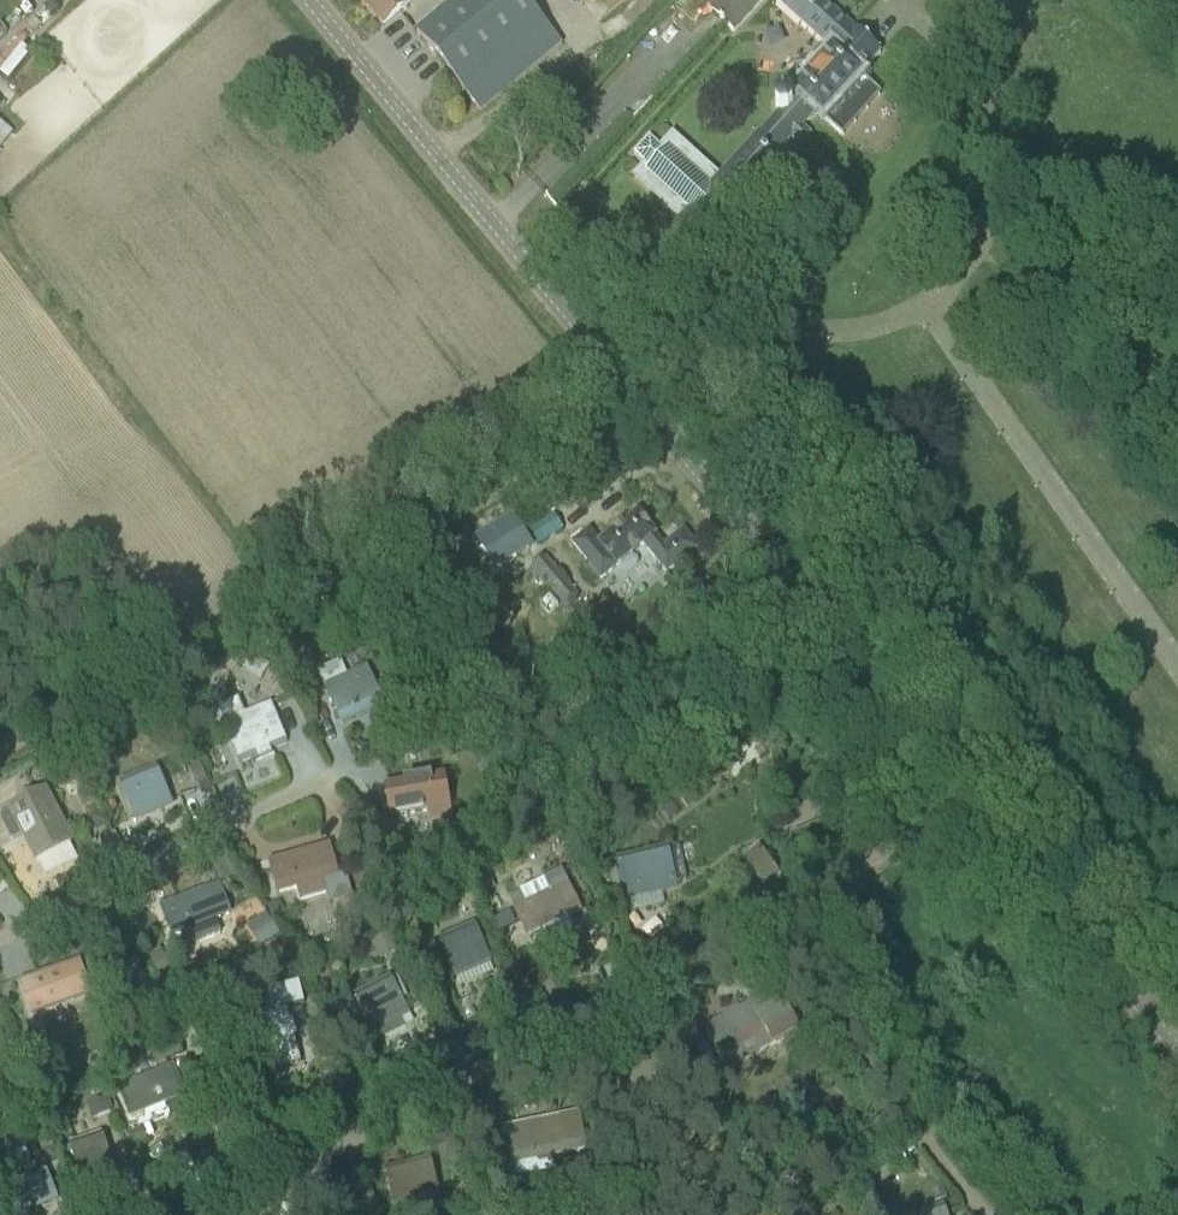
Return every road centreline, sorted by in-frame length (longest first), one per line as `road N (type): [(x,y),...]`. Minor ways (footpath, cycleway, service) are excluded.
road 1 (tertiary): [(1177,1054),(309,0)]
road 2 (track): [(0,743),(645,407)]

